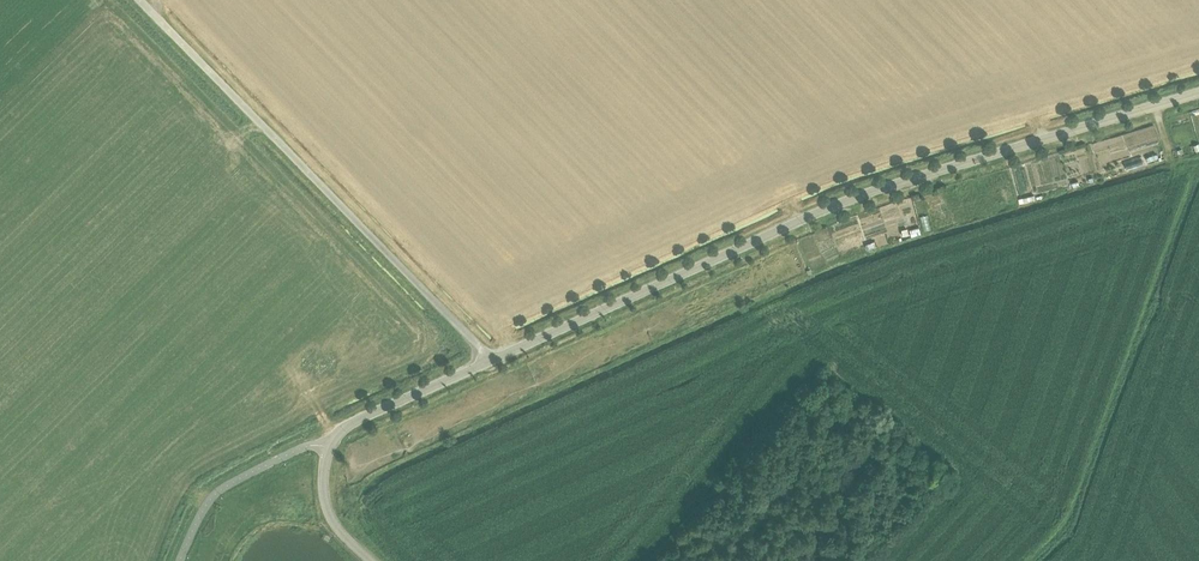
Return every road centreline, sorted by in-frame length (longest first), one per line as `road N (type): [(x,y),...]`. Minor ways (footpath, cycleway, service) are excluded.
road 1 (unclassified): [(492,360),(863,195),(1198,93)]
road 2 (unclassified): [(492,360),(139,0)]
road 3 (unclassified): [(373,560),(329,517),(326,445),(362,418),(492,360)]

